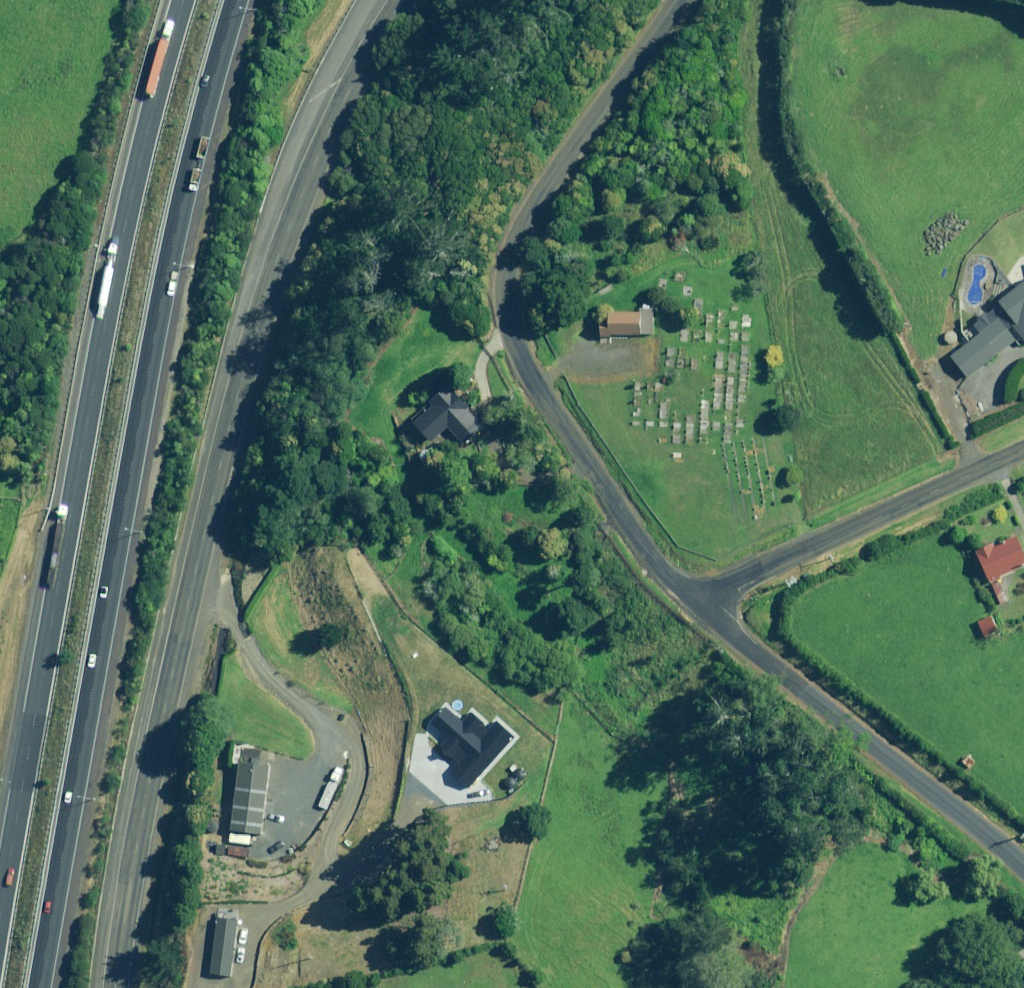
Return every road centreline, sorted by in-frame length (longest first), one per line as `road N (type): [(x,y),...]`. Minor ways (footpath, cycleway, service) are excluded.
road 1 (secondary): [(115,987),(172,670),(272,271),(327,129),(402,0)]
road 2 (motorway): [(236,0),(154,331),(39,987)]
road 3 (motorway): [(0,912),(126,214),(183,0)]
road 4 (tertiary): [(699,603),(650,554),(530,372),(511,302),(517,248),(529,221),(679,0)]
road 5 (tertiary): [(1023,869),(699,603)]
road 6 (unclassified): [(1023,450),(699,603)]

